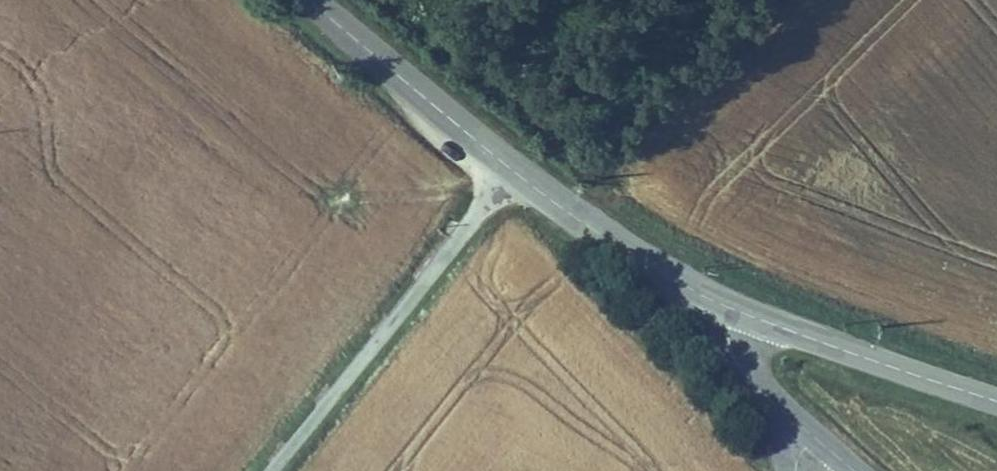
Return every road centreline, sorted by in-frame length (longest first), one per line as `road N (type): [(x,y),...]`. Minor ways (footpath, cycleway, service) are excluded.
road 1 (unclassified): [(513,169),(271,470)]
road 2 (tertiary): [(996,400),(741,310)]
road 3 (tertiary): [(741,310),(643,258),(513,169)]
road 4 (tertiary): [(513,169),(312,0)]
road 5 (tertiary): [(799,421),(739,336),(741,310)]

